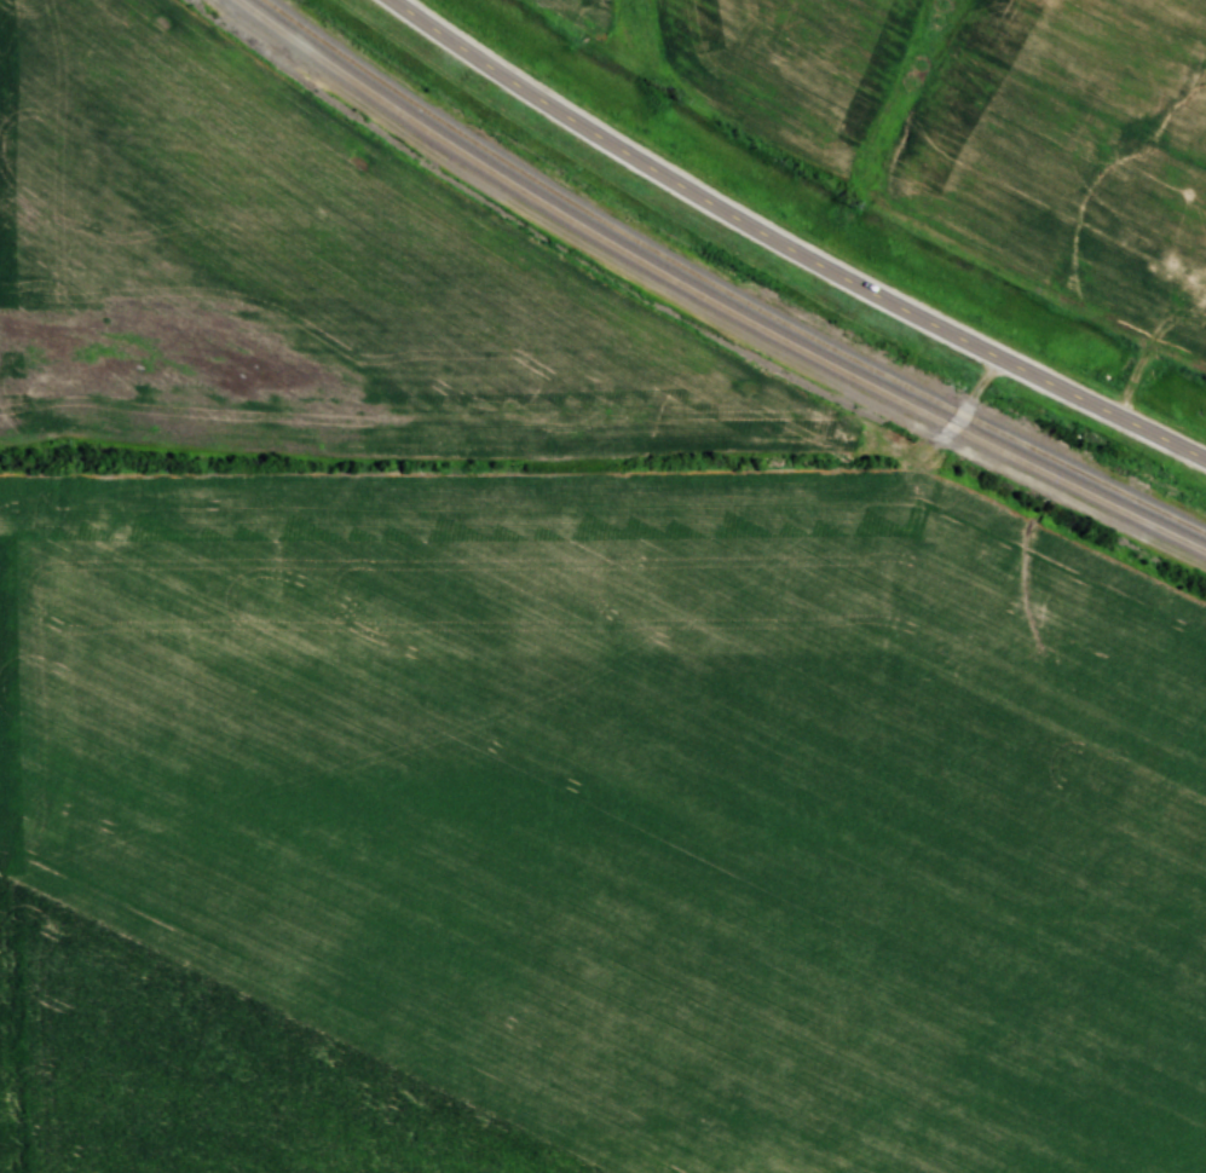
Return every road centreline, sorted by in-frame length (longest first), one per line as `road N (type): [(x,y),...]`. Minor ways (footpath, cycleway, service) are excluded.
road 1 (secondary): [(1205,464),(745,231),(542,110),(385,0)]

